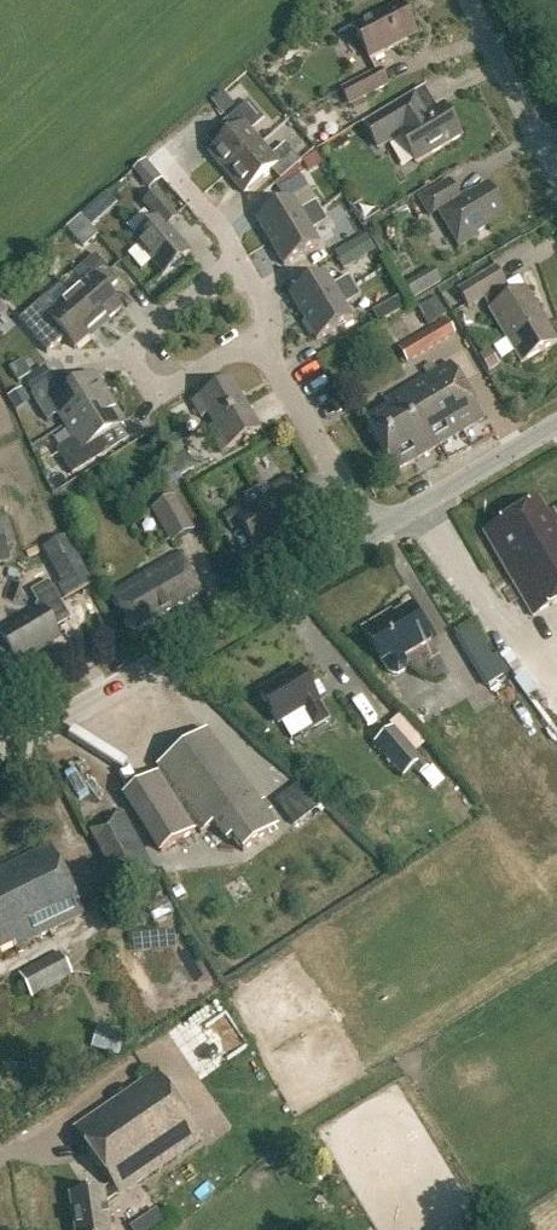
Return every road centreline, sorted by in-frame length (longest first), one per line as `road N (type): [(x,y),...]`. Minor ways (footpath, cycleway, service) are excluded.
road 1 (unclassified): [(0,749),(371,532)]
road 2 (residential): [(237,262),(125,355),(153,398),(259,345)]
road 3 (residential): [(371,532),(259,345)]
road 4 (unclassified): [(371,532),(556,424)]
road 5 (unclassified): [(548,154),(468,0)]

